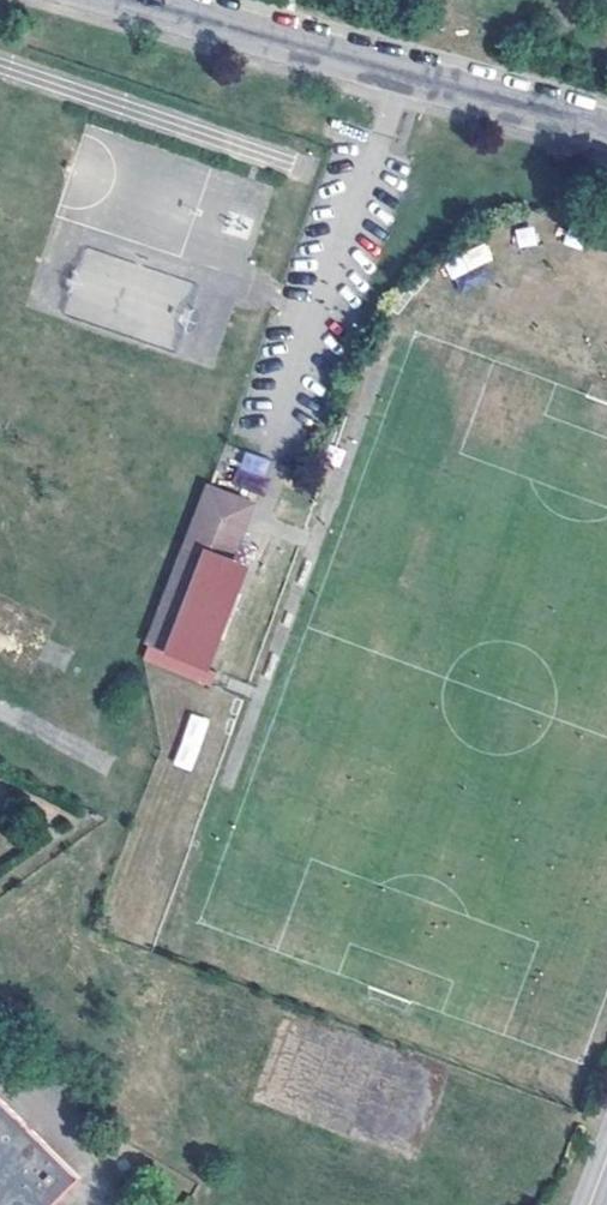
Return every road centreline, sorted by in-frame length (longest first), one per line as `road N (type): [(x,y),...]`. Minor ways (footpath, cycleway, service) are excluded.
road 1 (unclassified): [(131,0),(606,130)]

